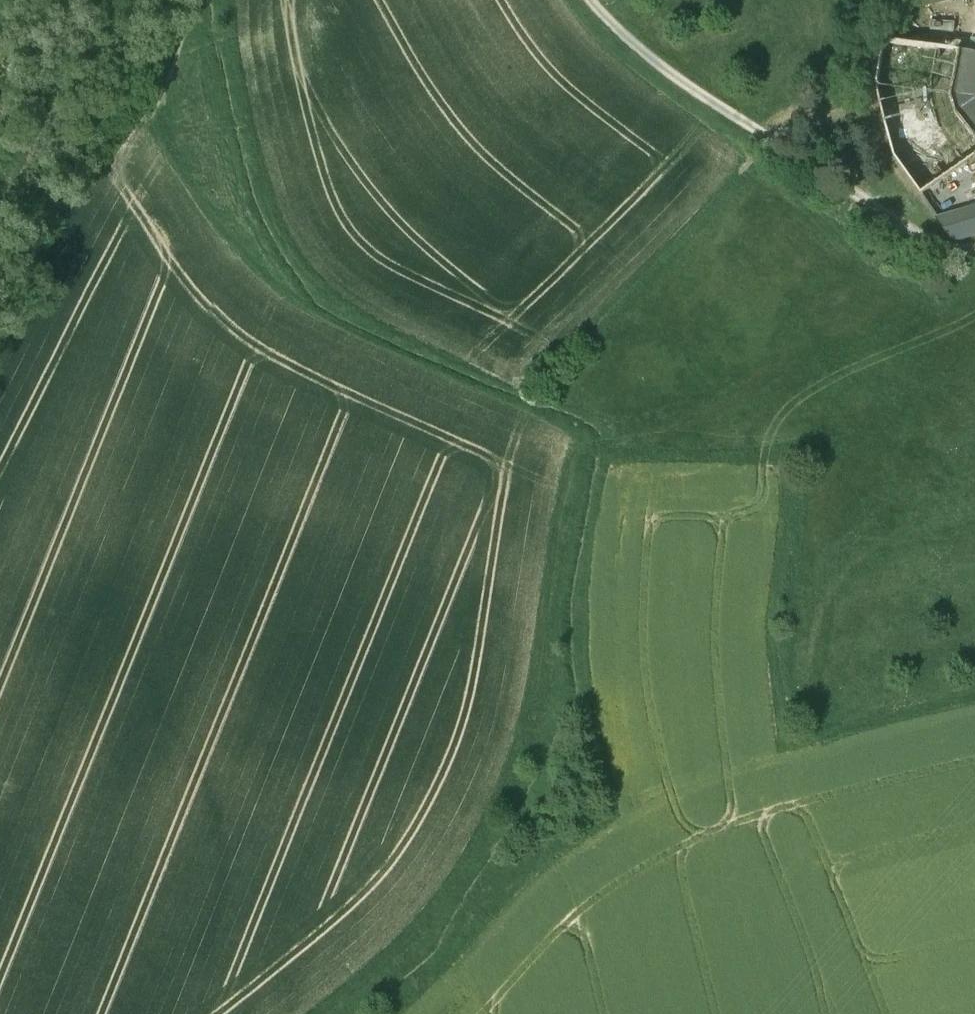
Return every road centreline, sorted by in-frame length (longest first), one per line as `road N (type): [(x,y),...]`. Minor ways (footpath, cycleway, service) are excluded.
road 1 (track): [(585,0),(707,102),(929,249),(974,248)]

